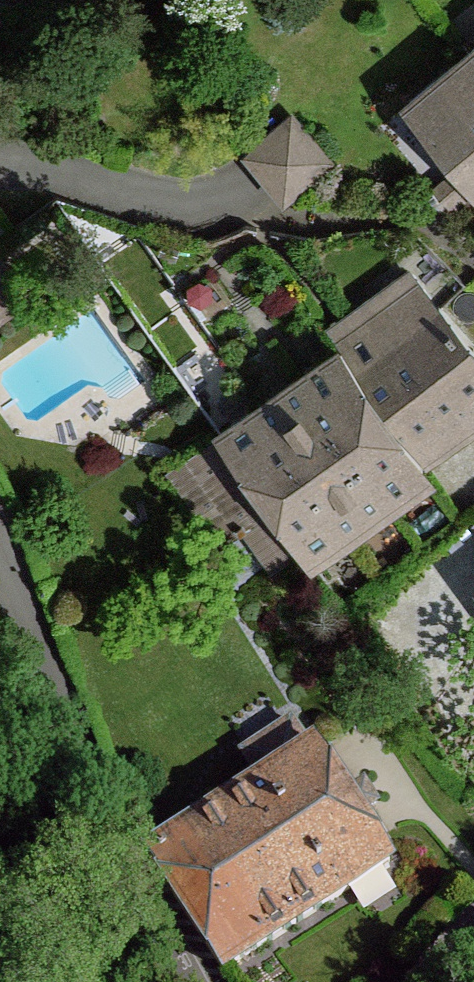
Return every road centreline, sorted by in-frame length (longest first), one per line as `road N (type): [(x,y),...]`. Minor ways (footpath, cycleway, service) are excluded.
road 1 (residential): [(194,981),(112,830),(0,544)]

